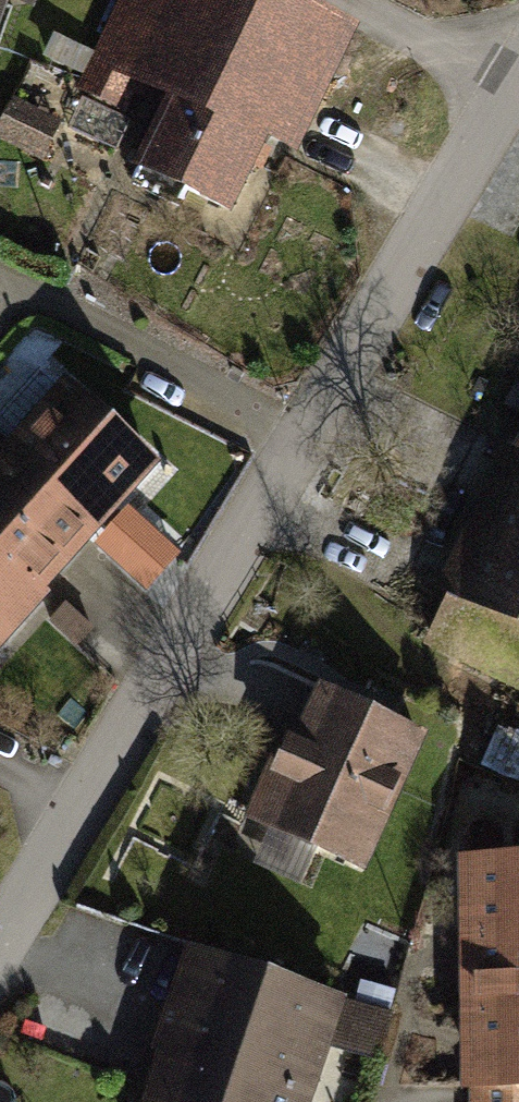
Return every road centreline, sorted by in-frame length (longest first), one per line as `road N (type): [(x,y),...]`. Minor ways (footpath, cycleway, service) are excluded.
road 1 (residential): [(518,72),(0,953)]

